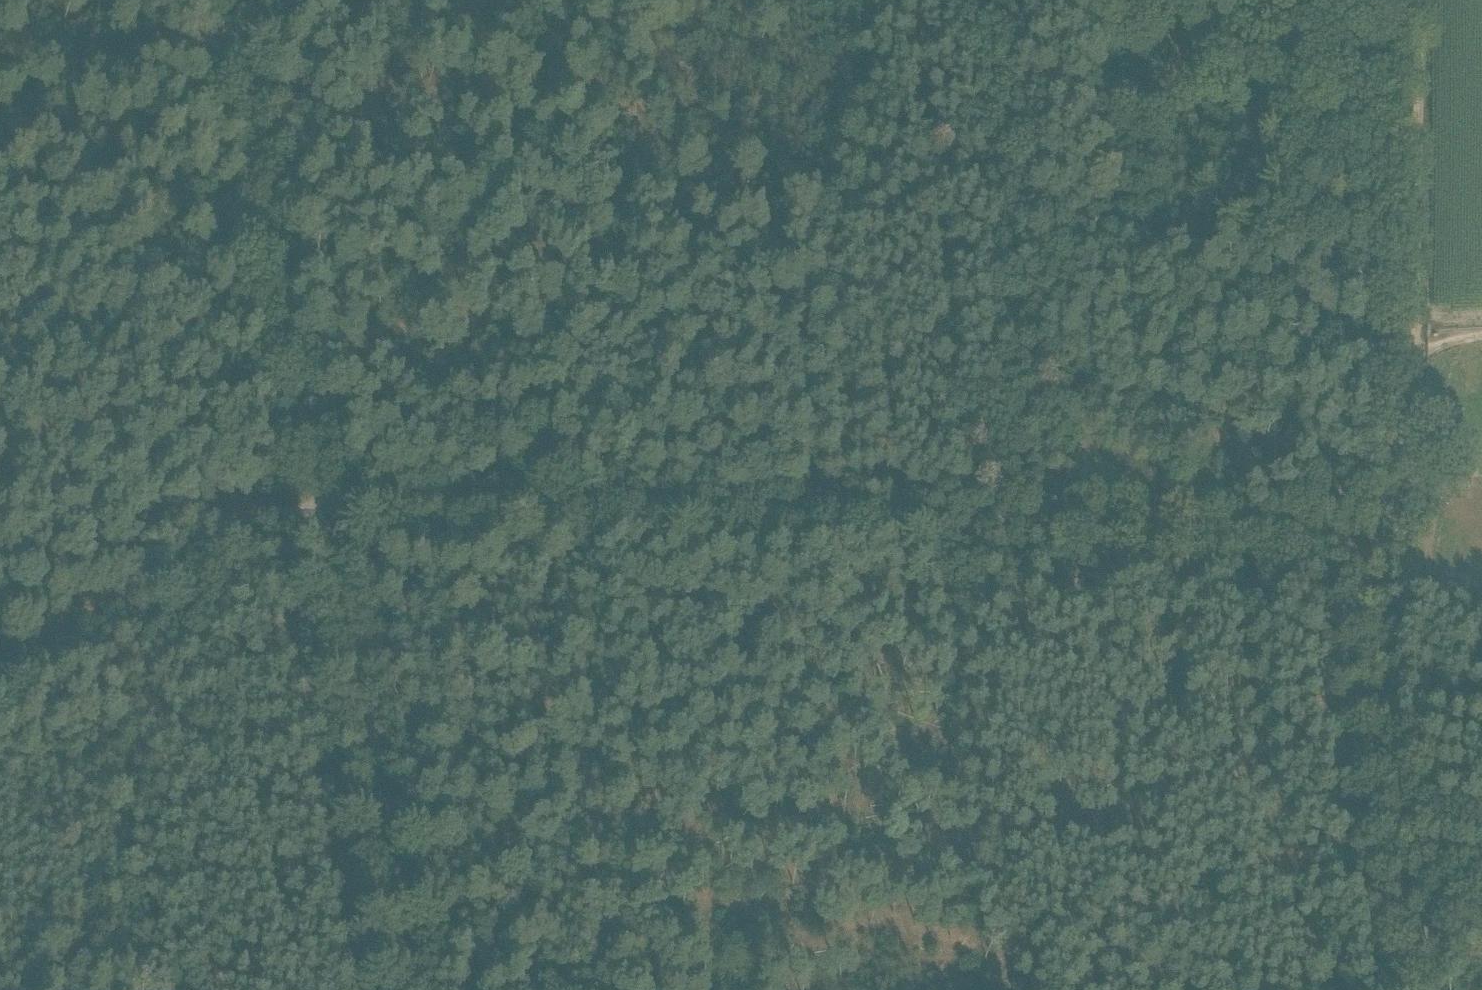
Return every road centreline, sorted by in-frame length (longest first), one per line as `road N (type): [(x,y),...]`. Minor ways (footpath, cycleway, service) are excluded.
road 1 (track): [(325,497),(418,509),(815,518),(1387,546)]
road 2 (track): [(1436,989),(1384,647),(1387,546),(1415,322),(1416,0)]
road 3 (track): [(413,964),(298,342)]
road 4 (track): [(0,681),(132,598),(325,497)]
road 5 (track): [(298,342),(230,0)]
road 6 (track): [(237,37),(0,63)]

